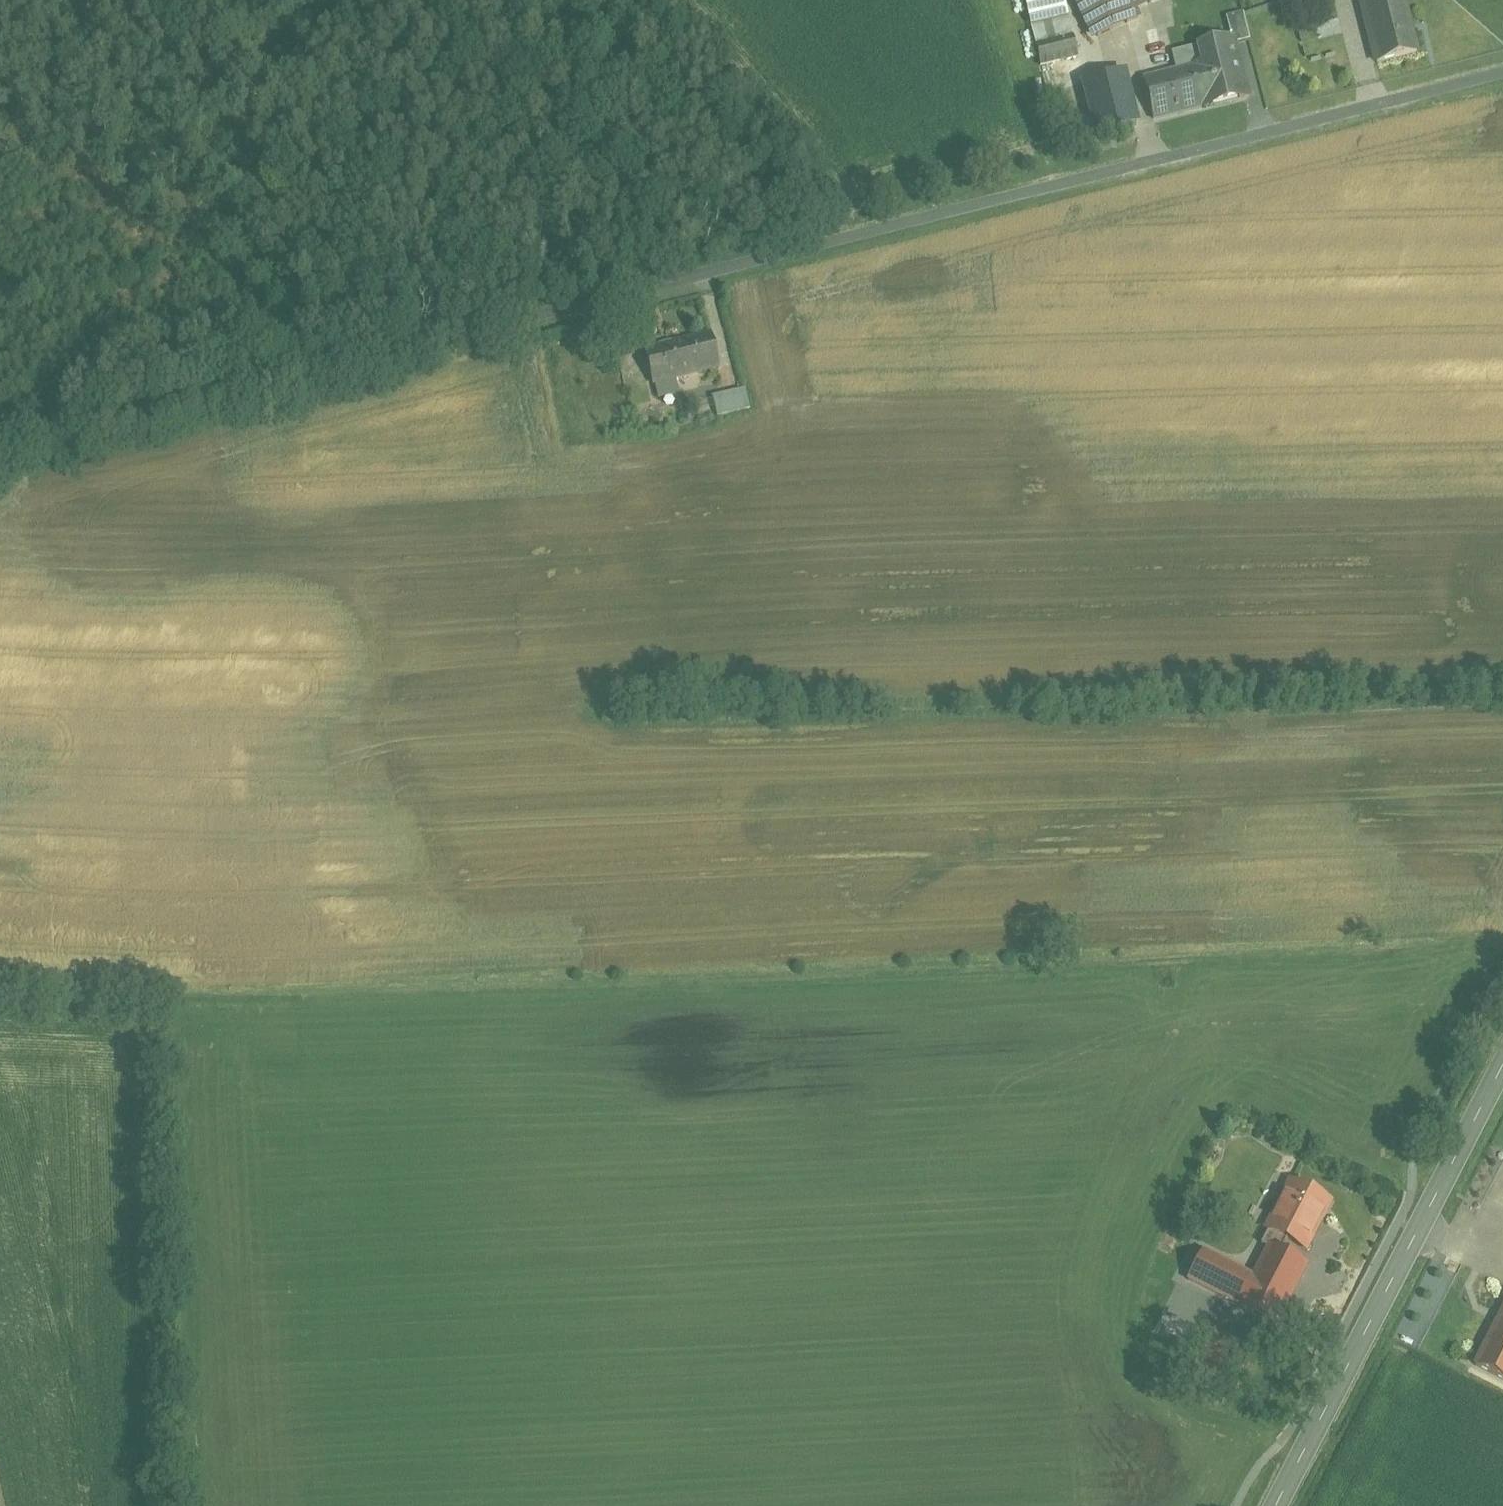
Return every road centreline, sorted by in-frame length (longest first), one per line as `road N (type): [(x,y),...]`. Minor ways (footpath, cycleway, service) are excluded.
road 1 (unclassified): [(1502,72),(0,453)]
road 2 (tertiary): [(1502,1065),(1276,1505)]

